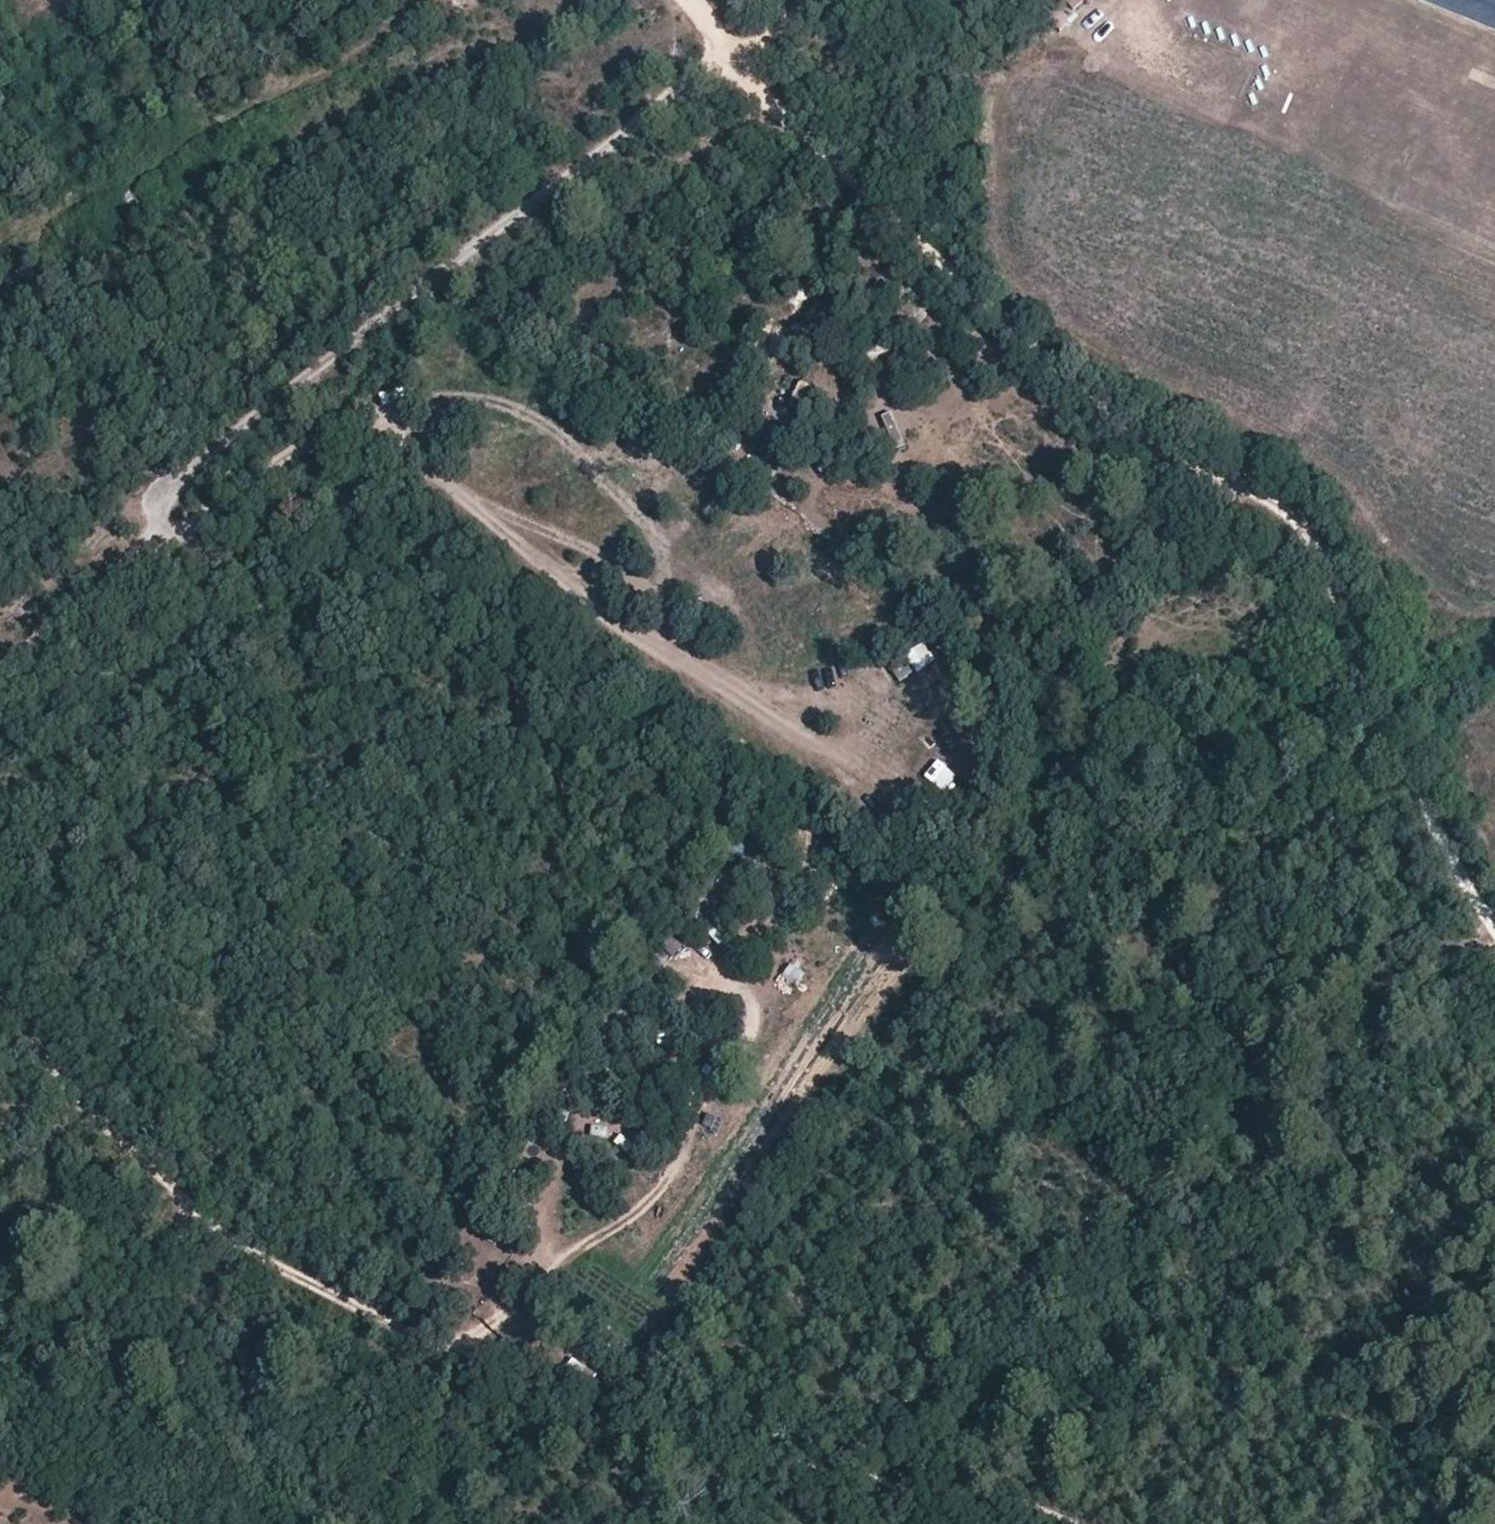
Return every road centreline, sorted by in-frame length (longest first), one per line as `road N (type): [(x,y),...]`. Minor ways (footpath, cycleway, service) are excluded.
road 1 (track): [(1494,934),(1425,828),(1358,646),(1294,515),(1167,461),(1001,321),(686,0)]
road 2 (track): [(0,993),(86,1112),(196,1216),(408,1334)]

